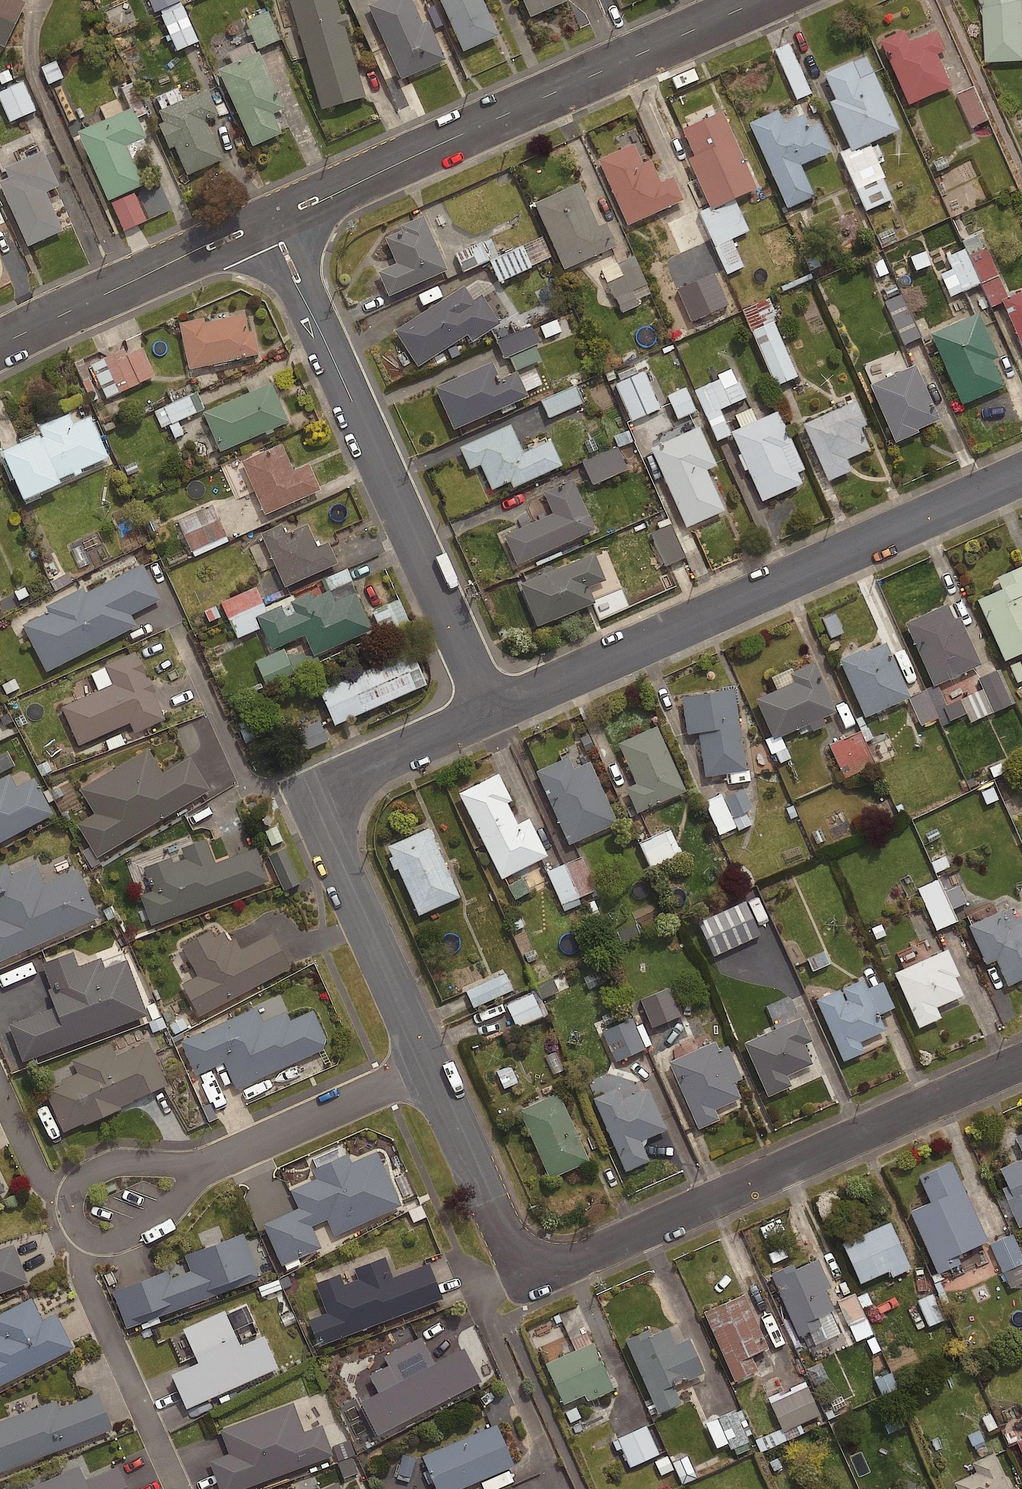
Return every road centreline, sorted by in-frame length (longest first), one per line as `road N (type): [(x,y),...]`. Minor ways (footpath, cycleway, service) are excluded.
road 1 (residential): [(491,710),(1021,473)]
road 2 (residential): [(525,1267),(568,1265),(1021,1061)]
road 3 (residential): [(268,220),(761,0)]
road 4 (residential): [(491,710),(268,220)]
road 5 (residential): [(428,1066),(340,868),(330,829),(332,800),(375,761),(491,710)]
road 6 (residential): [(213,1162),(161,1219),(112,1240),(80,1231),(70,1201),(88,1175),(127,1163),(182,1166)]
road 7 (residential): [(0,346),(268,220)]
road 8 (residential): [(428,1066),(213,1162)]
road 9 (residential): [(525,1267),(428,1066)]

